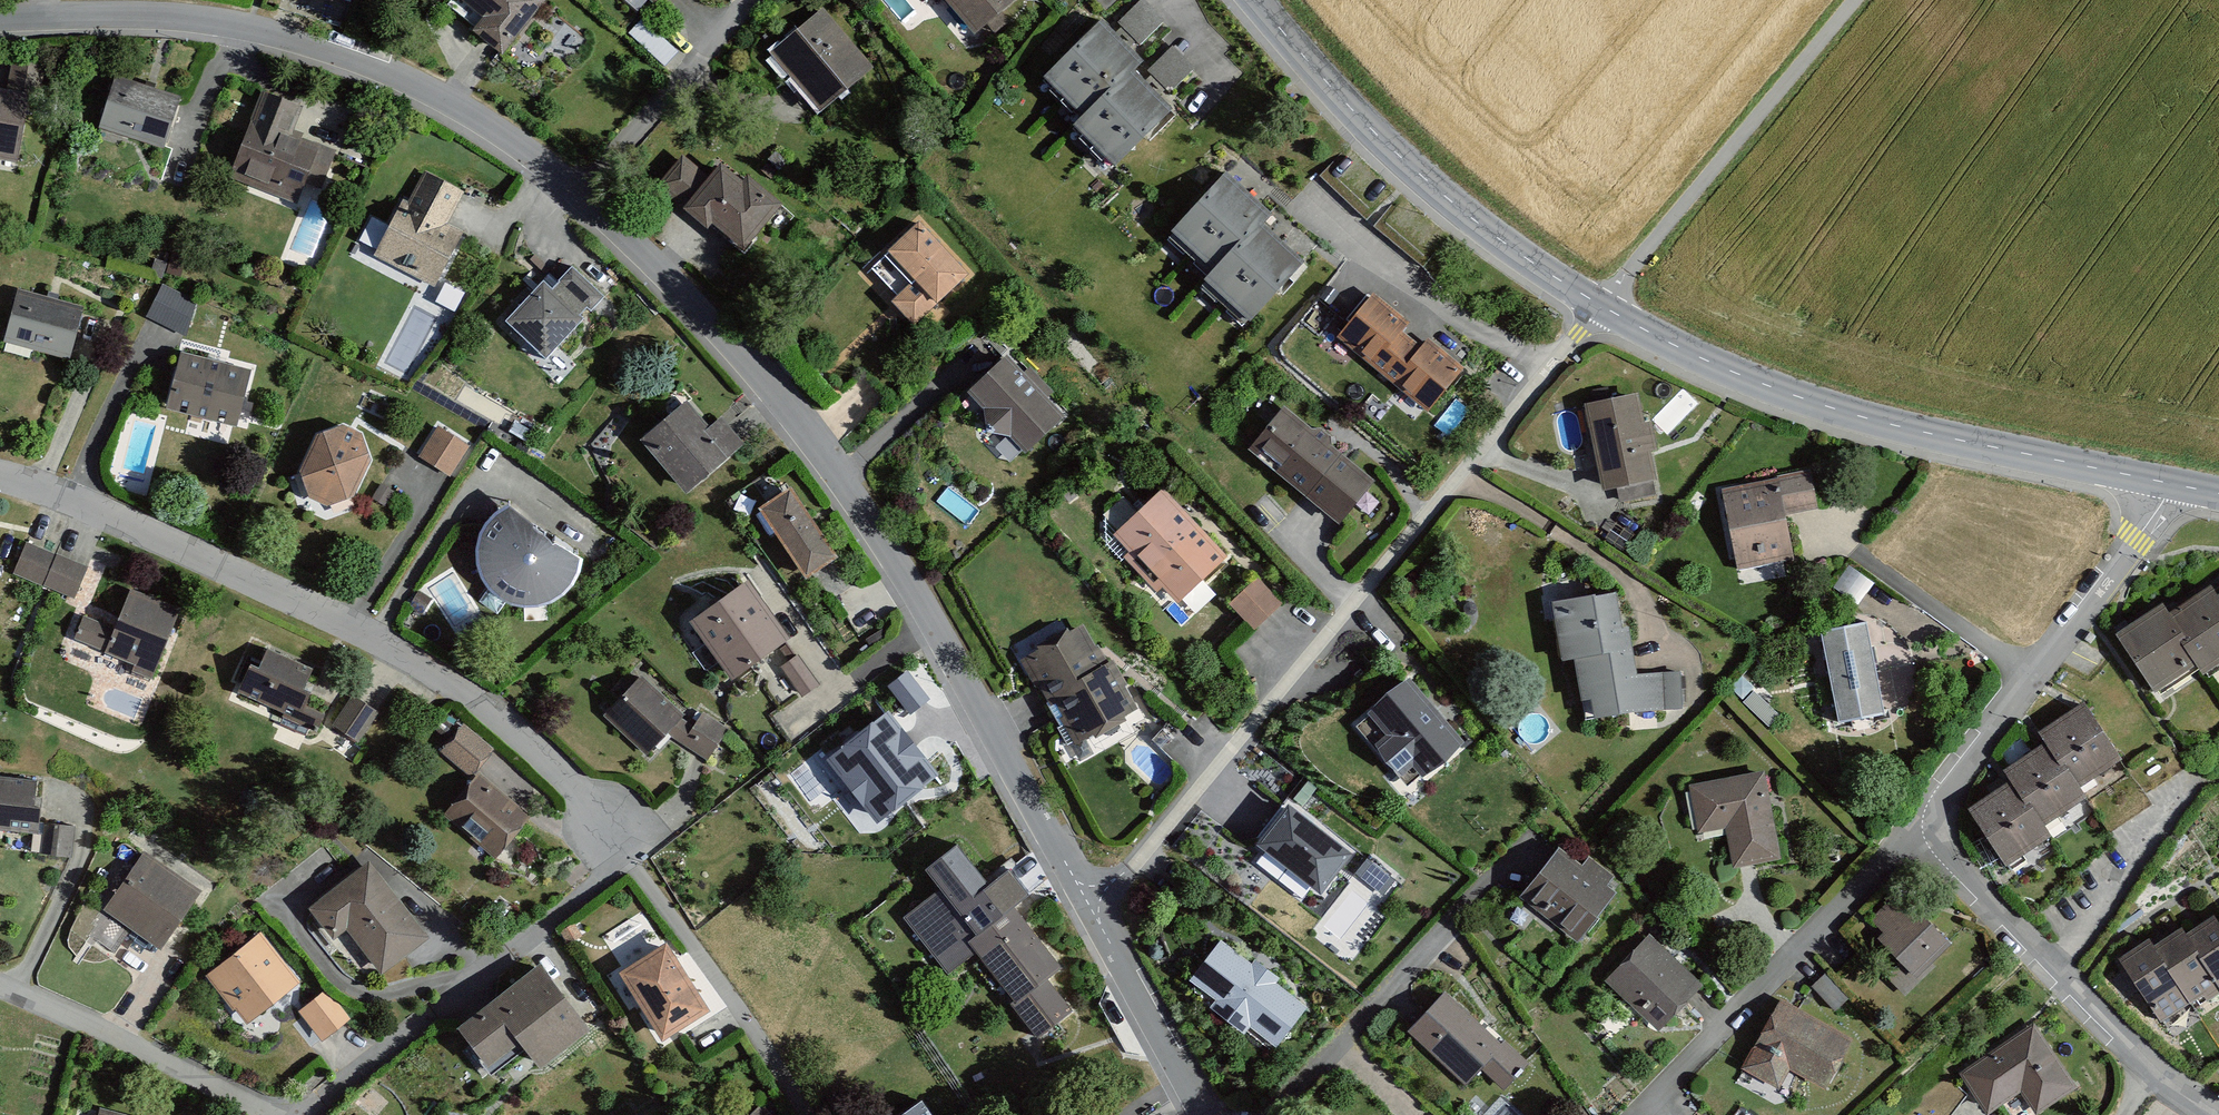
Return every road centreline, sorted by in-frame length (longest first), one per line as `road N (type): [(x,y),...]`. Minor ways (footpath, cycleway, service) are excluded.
road 1 (residential): [(1092,909),(935,629),(813,442),(568,186)]
road 2 (residential): [(1092,909),(1604,307)]
road 3 (residential): [(0,464),(355,615),(486,694),(585,786),(633,849)]
road 4 (residential): [(568,186),(484,117),(368,65),(245,27),(144,13),(0,16)]
road 5 (tertiary): [(1604,307),(1740,377),(1902,430),(2172,486)]
road 6 (tertiary): [(1251,0),(1318,80),(1475,220),(1604,307)]
road 7 (residential): [(293,1114),(633,849)]
road 8 (residential): [(1926,817),(1942,851),(2143,1064),(2218,1114)]
road 9 (residential): [(2172,486),(2036,683),(1926,817)]
road 10 (residential): [(1642,1114),(1926,817)]
road 11 (unclassified): [(1604,307),(1857,0)]
road 12 (residential): [(1530,843),(1265,1114)]
road 13 (residential): [(0,976),(293,1114)]
road 14 (residential): [(633,849),(732,973),(814,1114)]
road 15 (residential): [(735,0),(568,186)]
road 16 (residential): [(1209,1114),(1092,909)]

